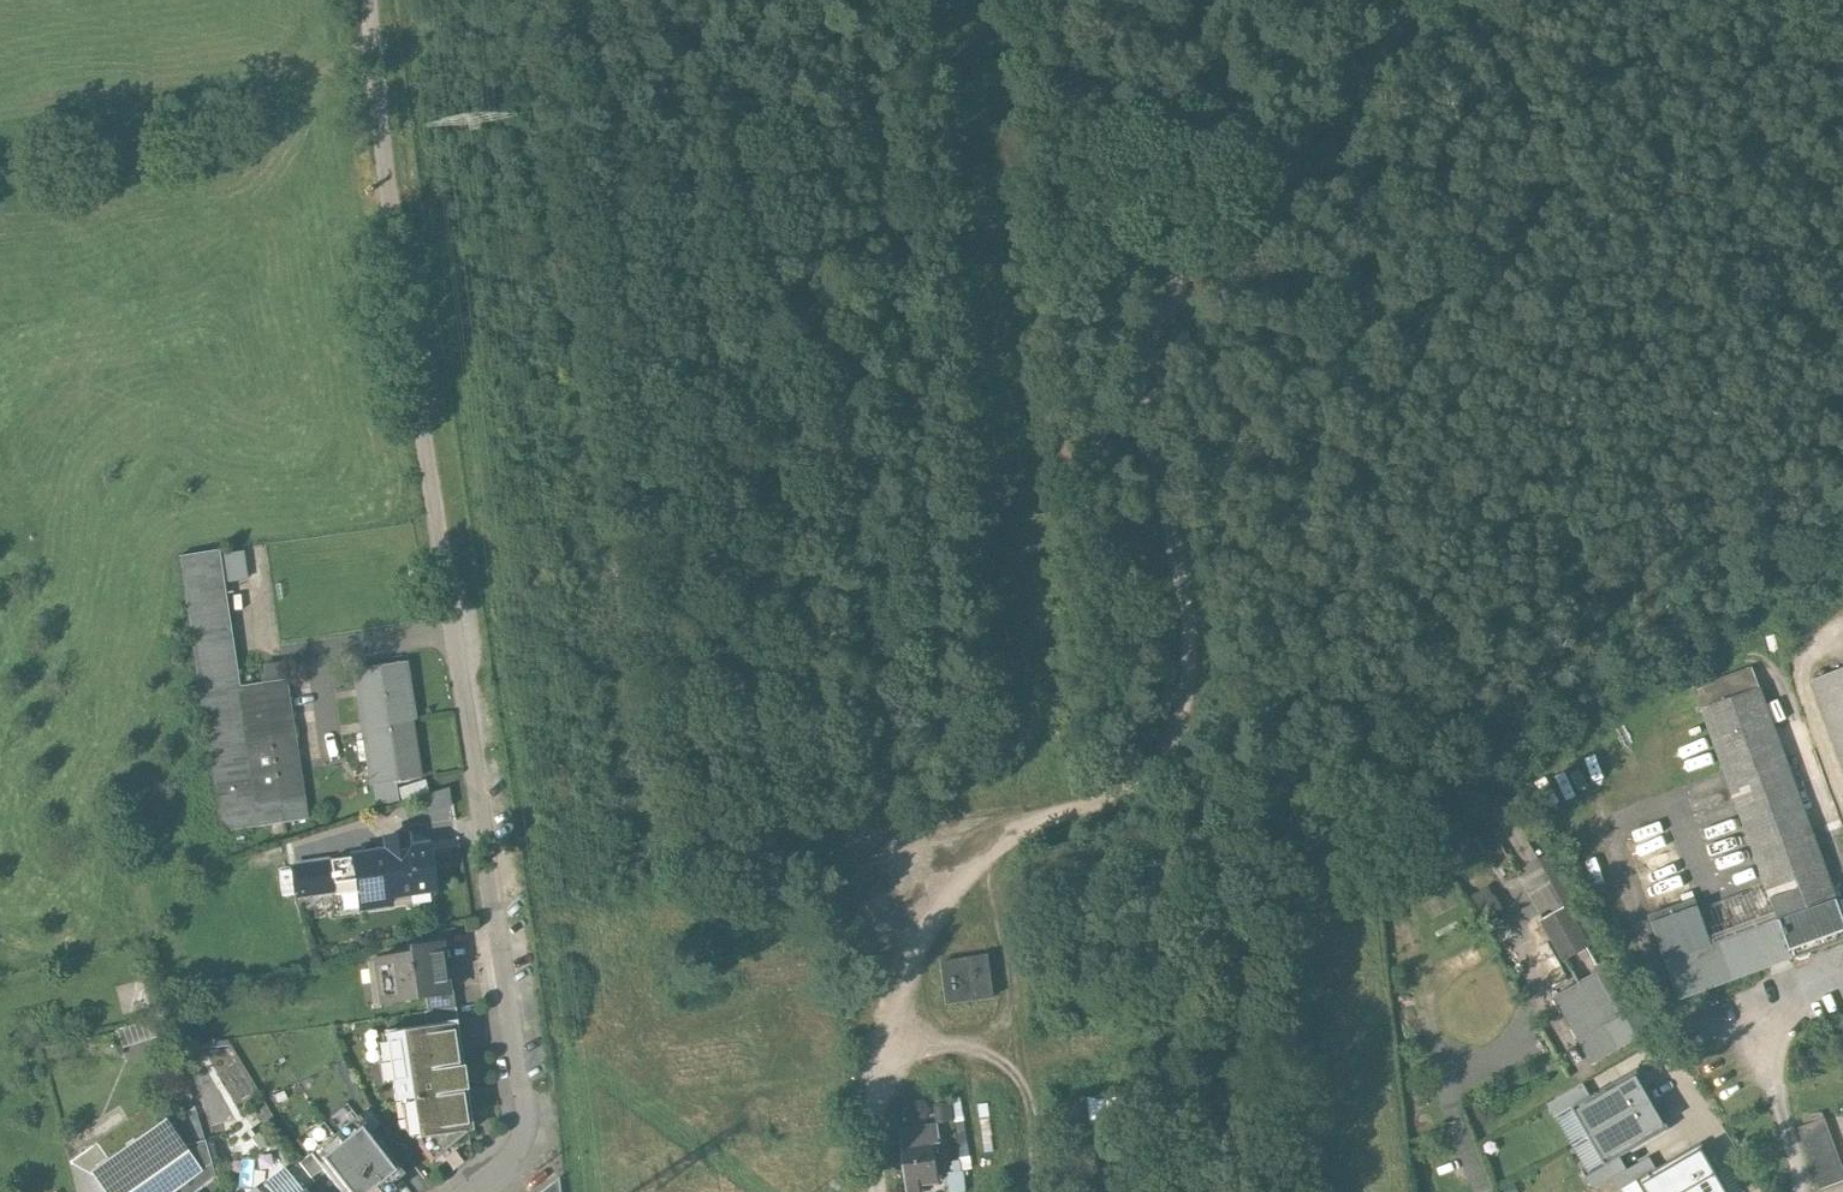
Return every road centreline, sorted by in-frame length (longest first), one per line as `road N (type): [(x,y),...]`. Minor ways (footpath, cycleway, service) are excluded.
road 1 (residential): [(446,1191),(527,1123),(396,279),(372,0)]
road 2 (track): [(1448,0),(1414,62),(1285,217),(1185,307),(1183,412),(1203,647),(1166,758),(1022,810),(987,856)]

